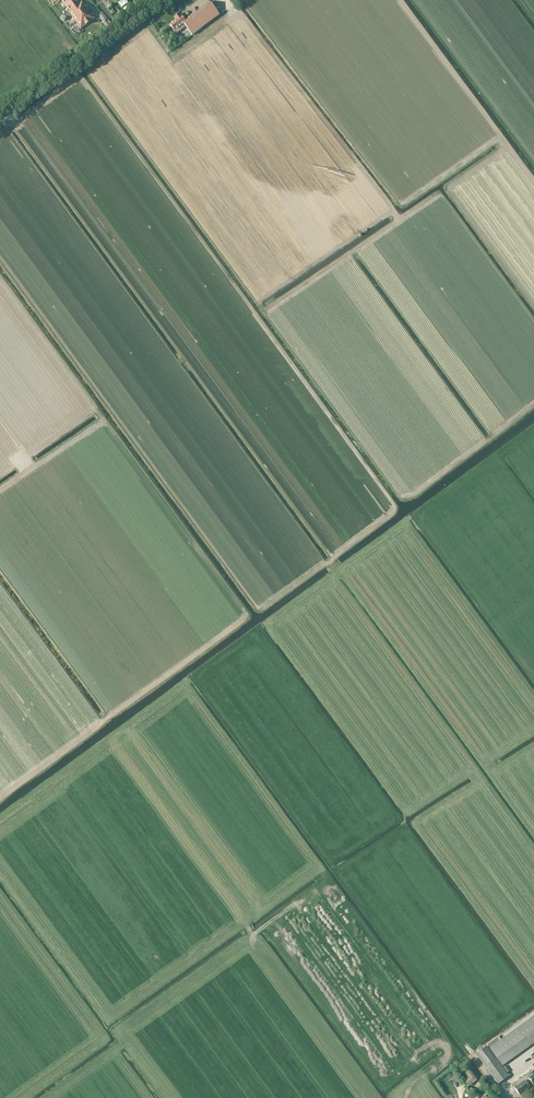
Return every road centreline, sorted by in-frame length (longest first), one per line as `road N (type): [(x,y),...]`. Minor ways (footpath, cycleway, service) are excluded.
road 1 (unclassified): [(0,118),(161,0)]

